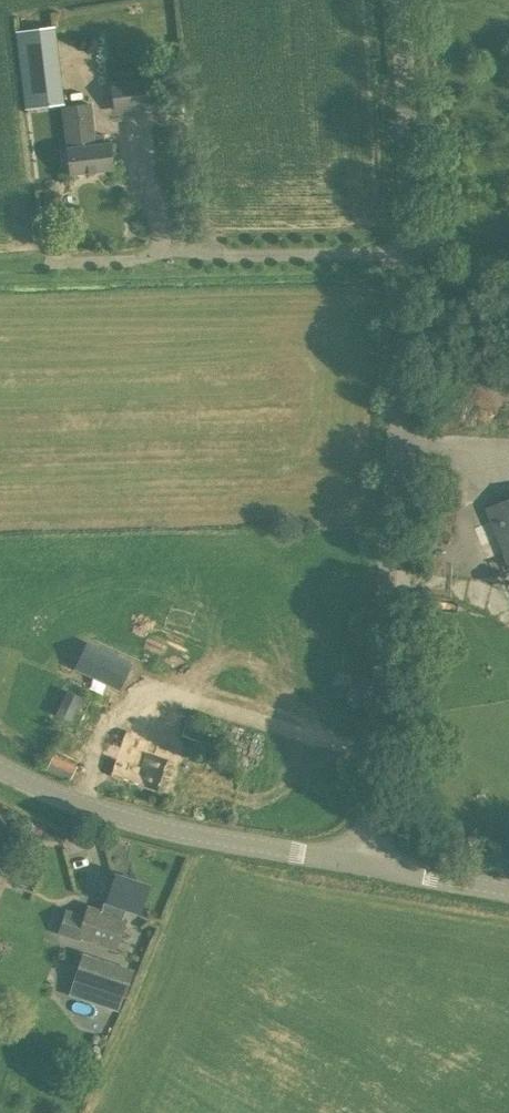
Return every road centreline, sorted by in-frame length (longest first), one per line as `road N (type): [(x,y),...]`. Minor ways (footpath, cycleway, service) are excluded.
road 1 (unclassified): [(370,866),(409,163),(397,0)]
road 2 (tertiary): [(370,866),(156,827),(0,771)]
road 3 (tertiary): [(508,890),(370,866)]

